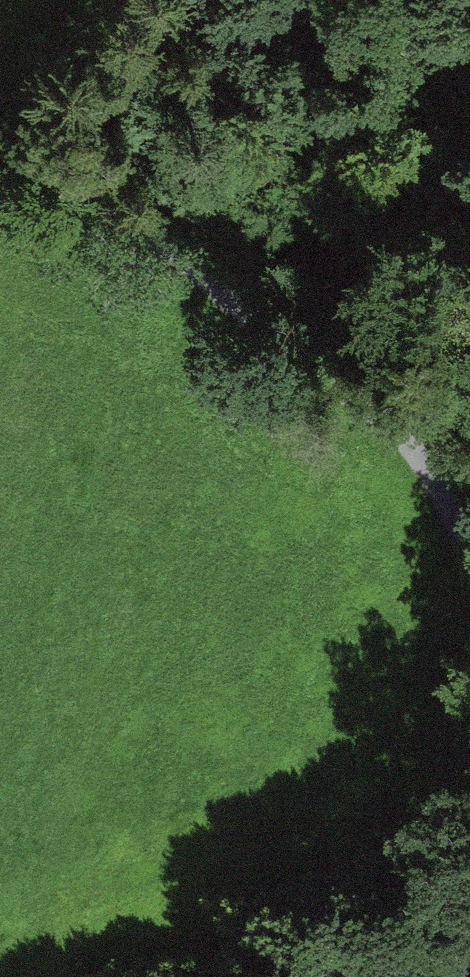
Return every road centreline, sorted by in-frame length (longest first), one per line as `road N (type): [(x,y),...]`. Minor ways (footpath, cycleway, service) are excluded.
road 1 (track): [(469,560),(399,433),(134,226),(70,195),(0,179)]
road 2 (track): [(469,333),(390,363),(316,370)]

